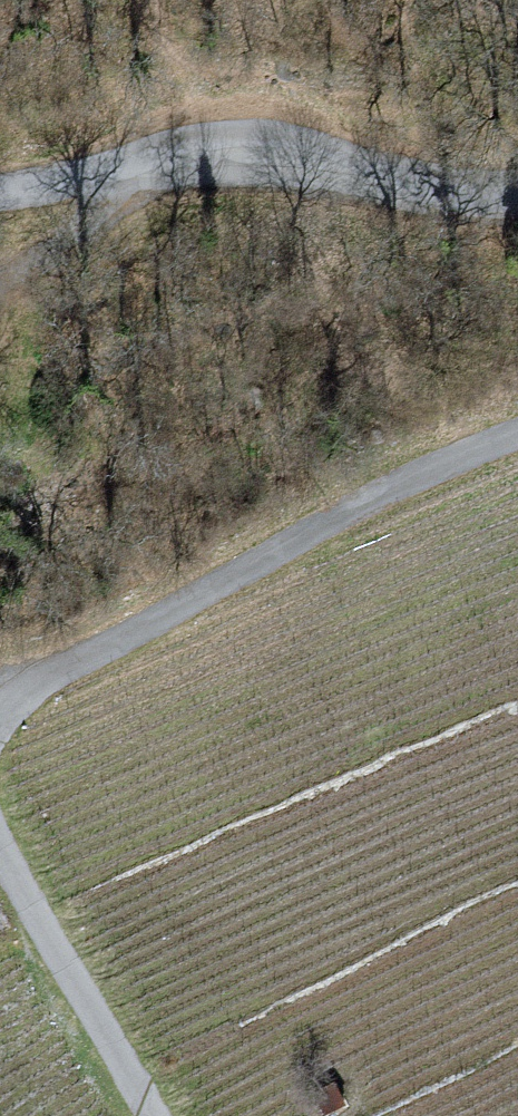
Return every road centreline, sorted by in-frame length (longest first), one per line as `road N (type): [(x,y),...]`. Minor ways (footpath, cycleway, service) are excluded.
road 1 (unclassified): [(517,433),(361,503),(62,667),(0,717)]
road 2 (unclassified): [(517,197),(457,195),(272,163),(154,168),(0,190)]
road 3 (unclassified): [(153,1115),(0,852)]

